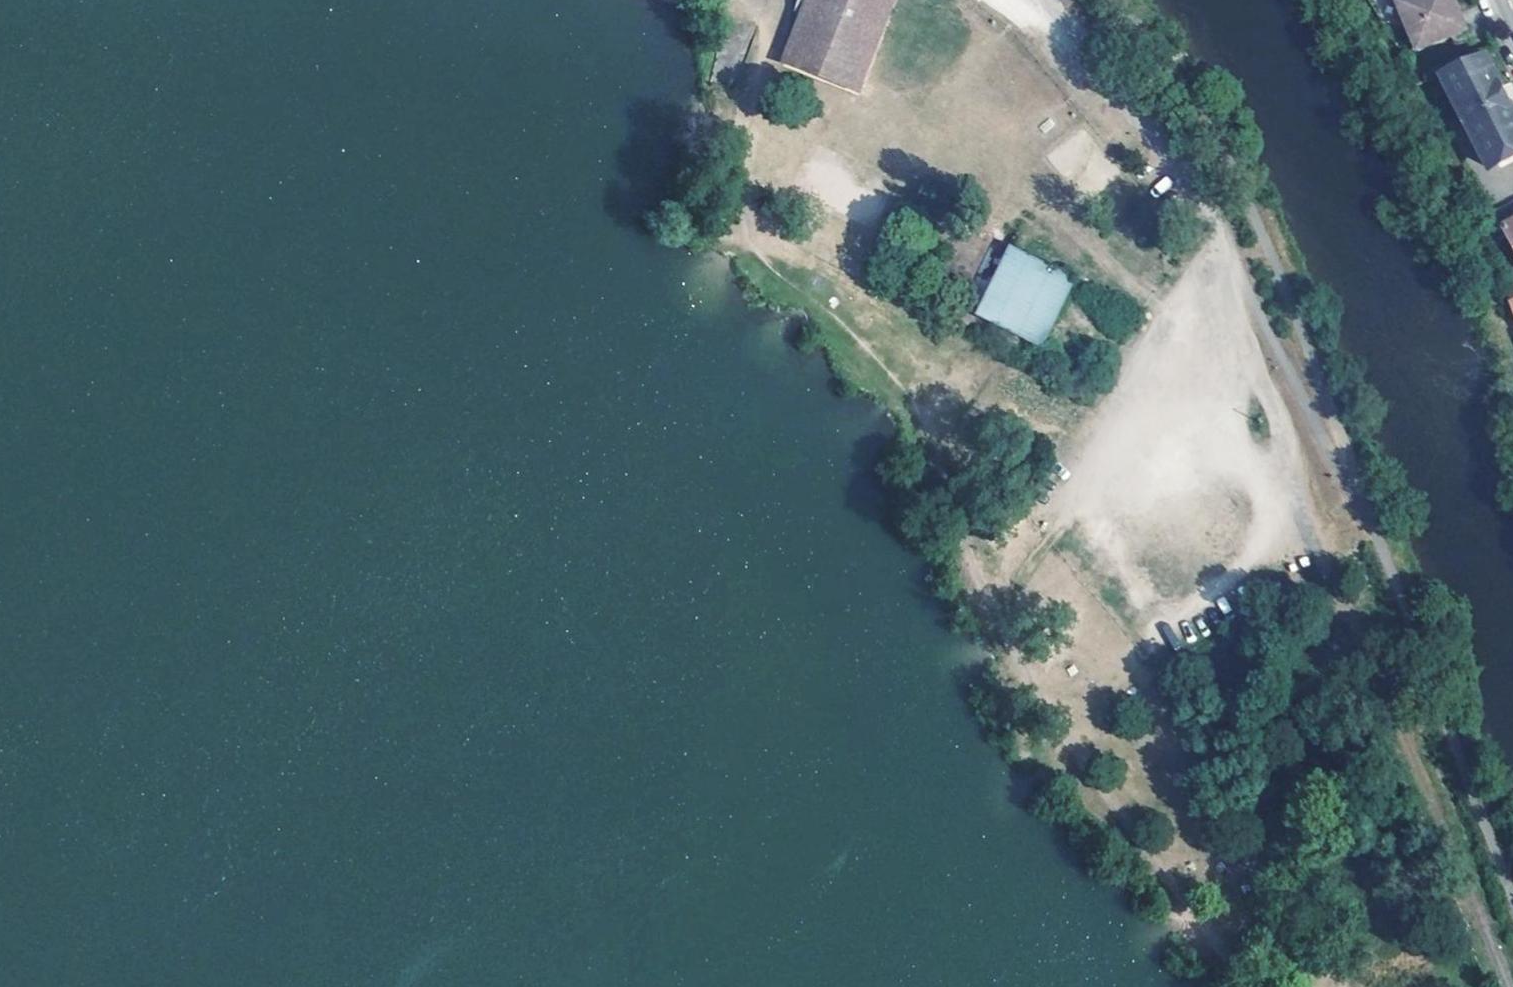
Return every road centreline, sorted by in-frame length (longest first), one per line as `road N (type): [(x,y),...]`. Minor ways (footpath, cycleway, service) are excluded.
road 1 (residential): [(1171,460),(1220,233),(1106,70),(1045,0)]

